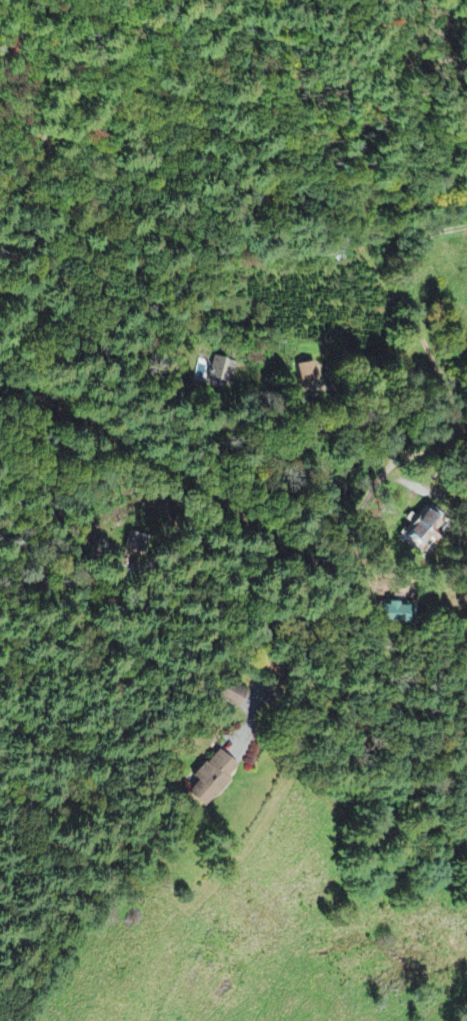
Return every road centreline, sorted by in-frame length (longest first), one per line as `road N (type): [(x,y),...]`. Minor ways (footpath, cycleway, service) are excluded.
road 1 (residential): [(0,575),(265,570),(327,502),(450,406)]
road 2 (residential): [(450,406),(399,296),(399,270),(414,240),(466,217)]

